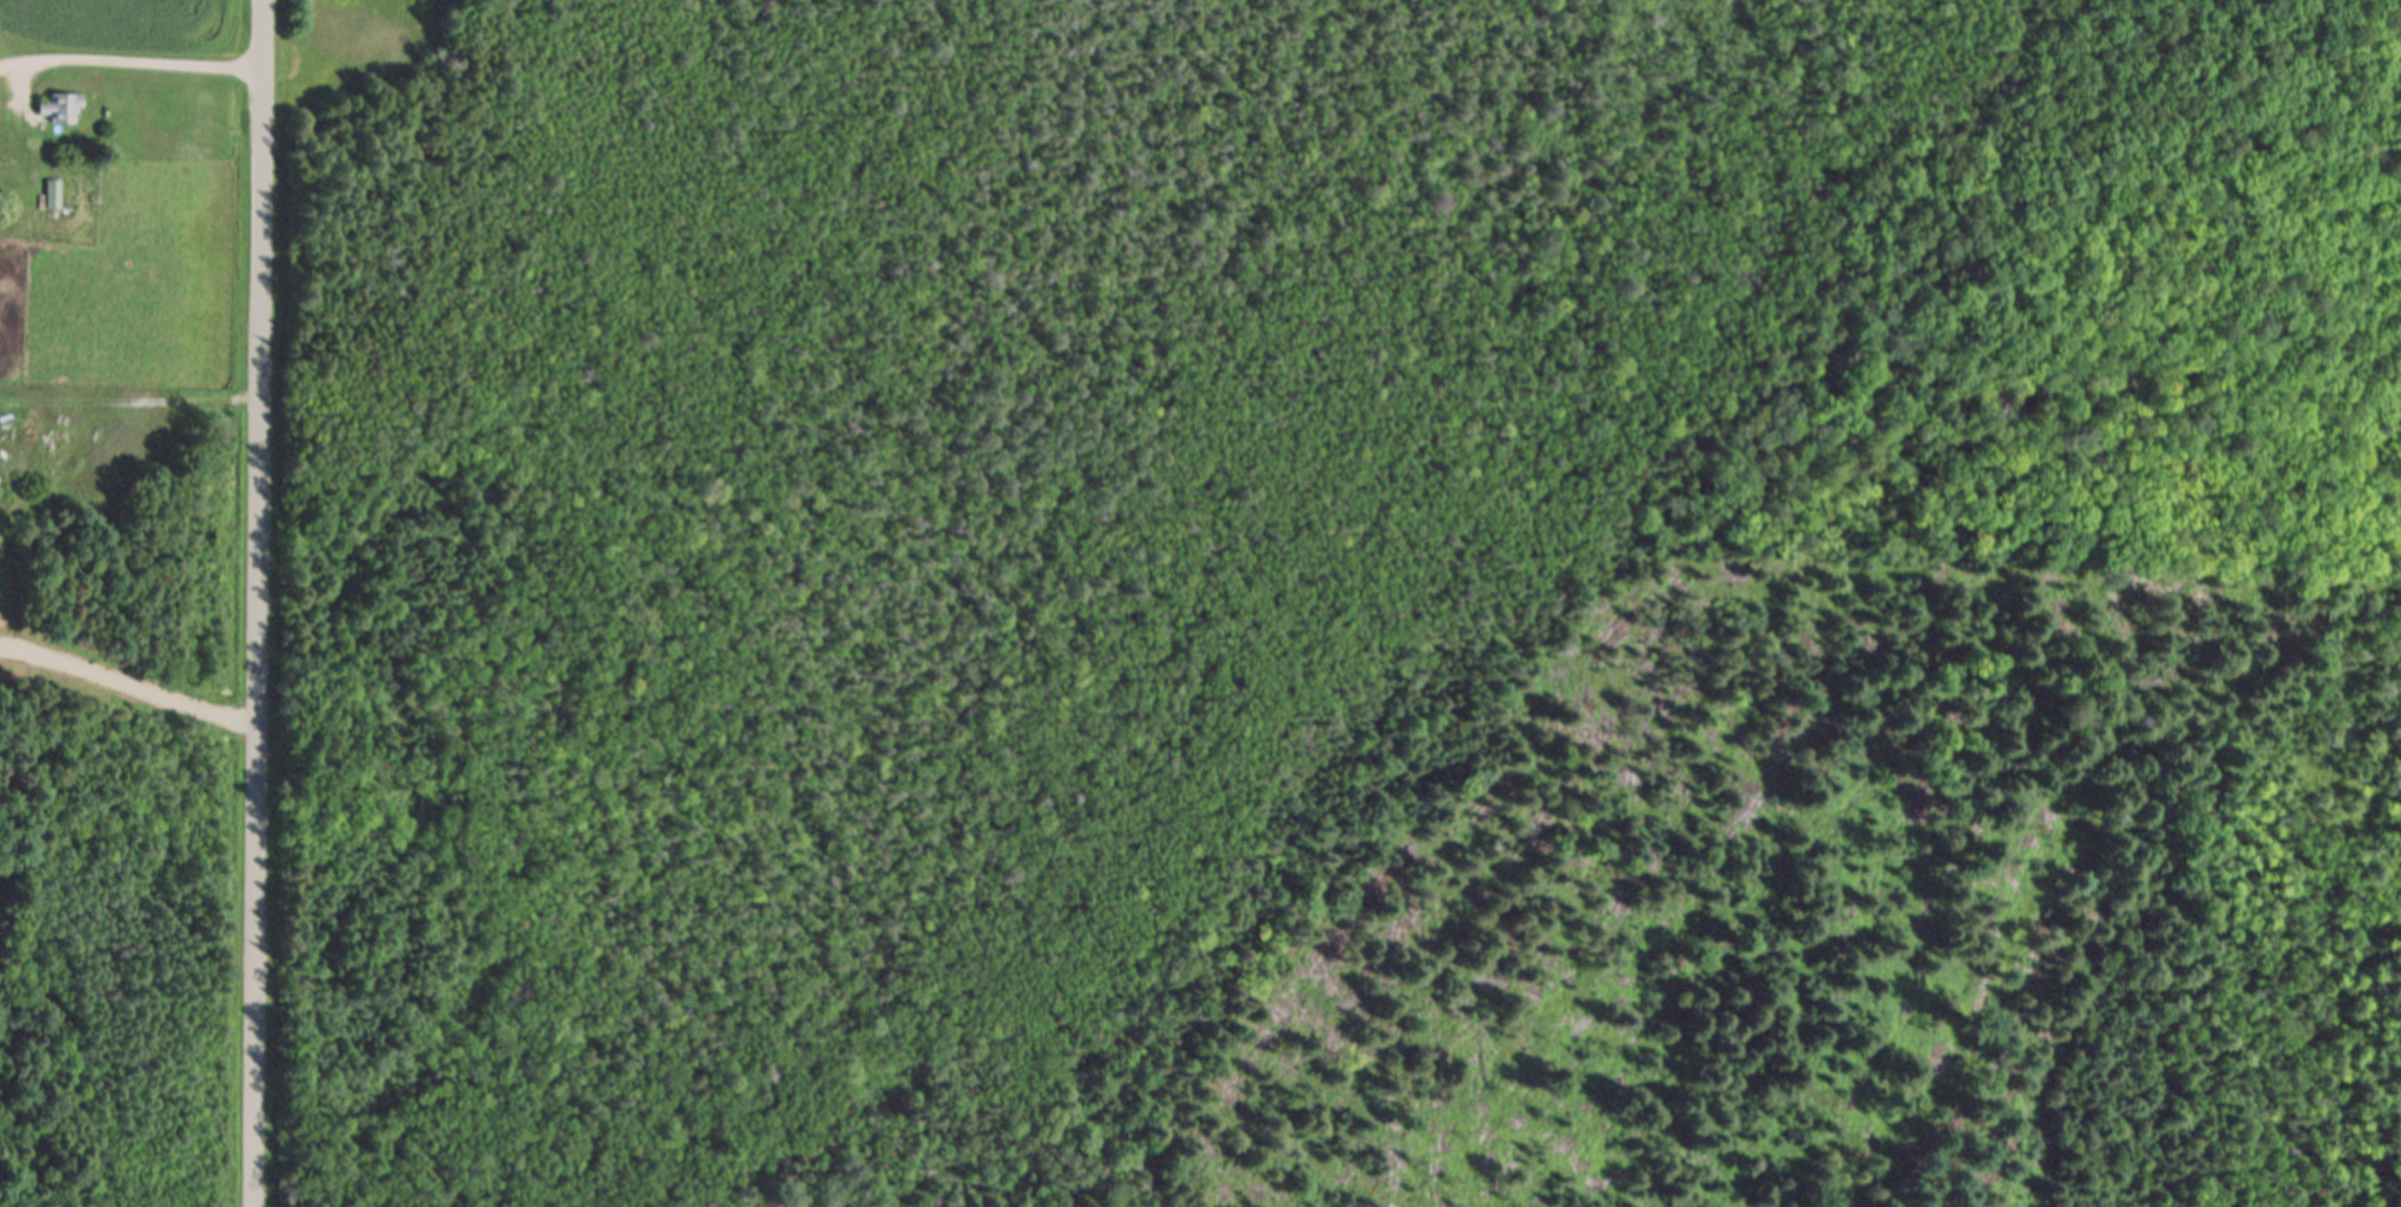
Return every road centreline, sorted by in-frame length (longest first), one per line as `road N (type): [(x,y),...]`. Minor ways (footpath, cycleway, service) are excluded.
road 1 (secondary): [(253,1206),(260,0)]

